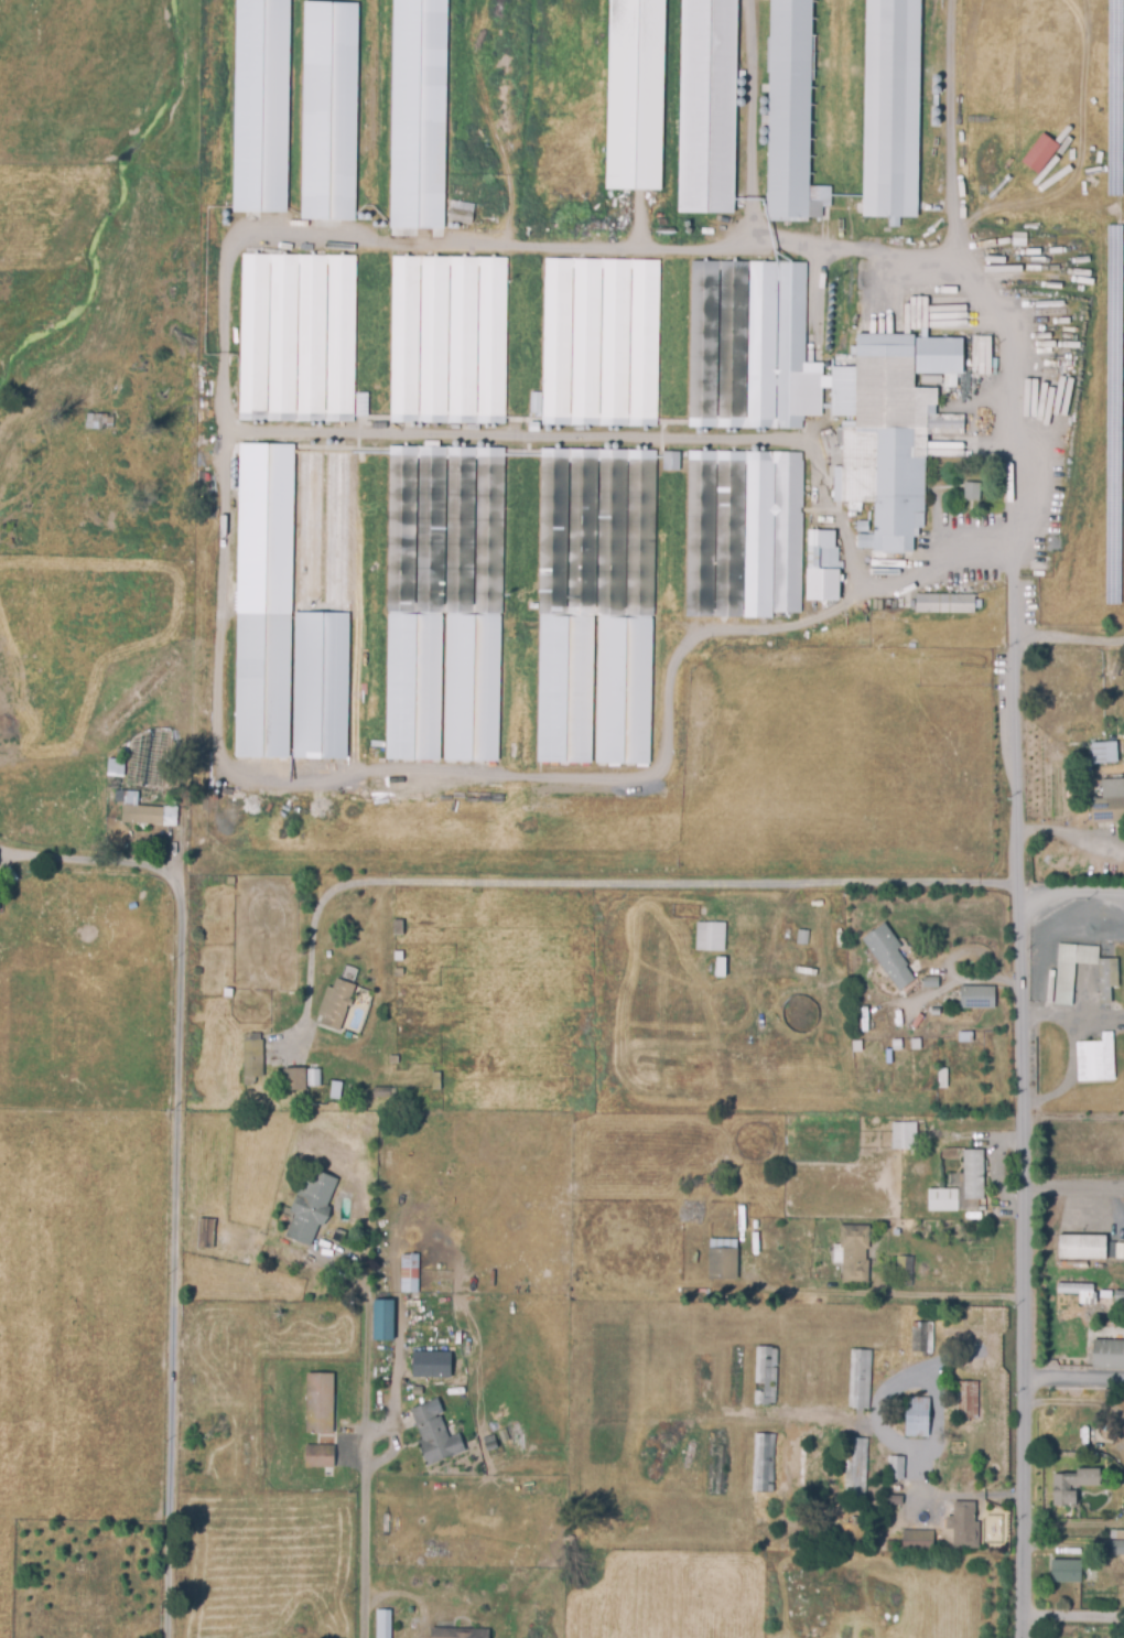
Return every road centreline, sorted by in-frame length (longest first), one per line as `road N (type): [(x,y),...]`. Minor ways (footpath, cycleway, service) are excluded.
road 1 (residential): [(1017,1637),(1016,648)]
road 2 (residential): [(168,1637),(180,871)]
road 3 (residential): [(360,1637),(369,1273)]

